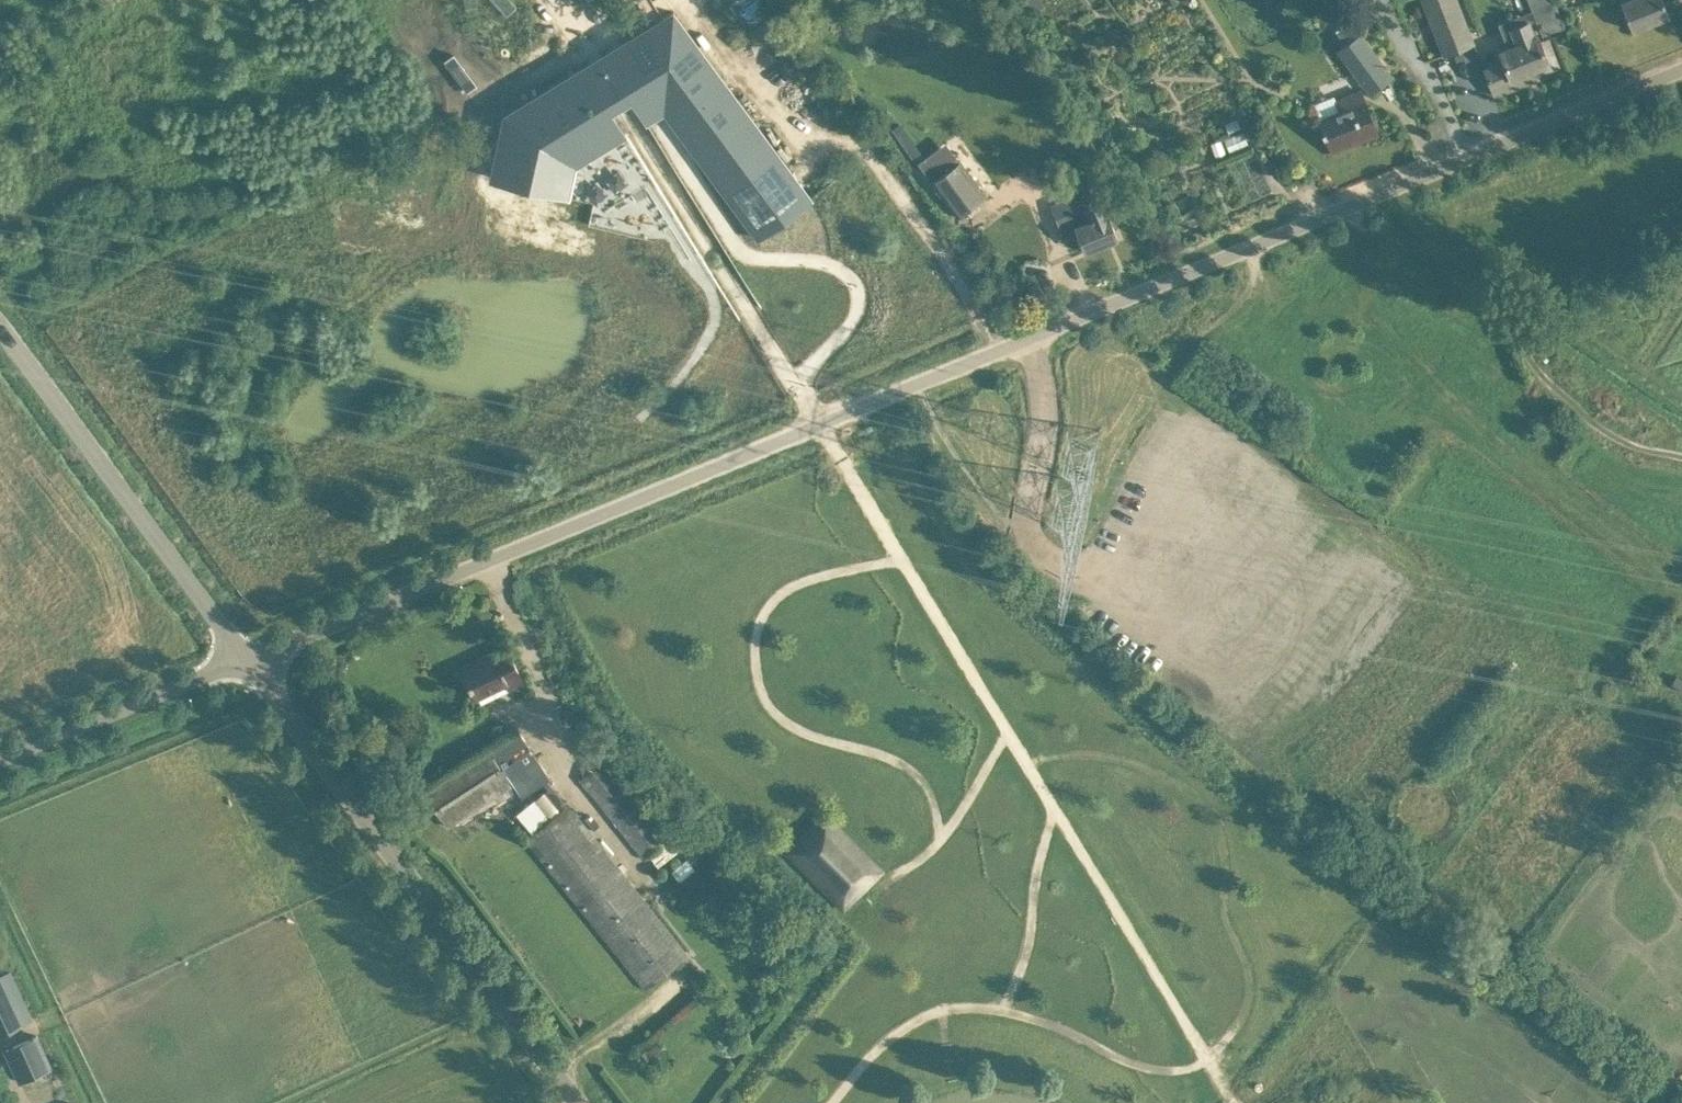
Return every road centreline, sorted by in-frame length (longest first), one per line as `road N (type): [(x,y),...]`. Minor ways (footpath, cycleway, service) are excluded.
road 1 (unclassified): [(242,655),(1681,75)]
road 2 (unclassified): [(242,655),(577,1102)]
road 3 (track): [(1004,352),(875,161),(809,137),(692,0)]
road 4 (unclassified): [(242,655),(0,330)]
road 5 (unclassified): [(0,756),(242,655)]

